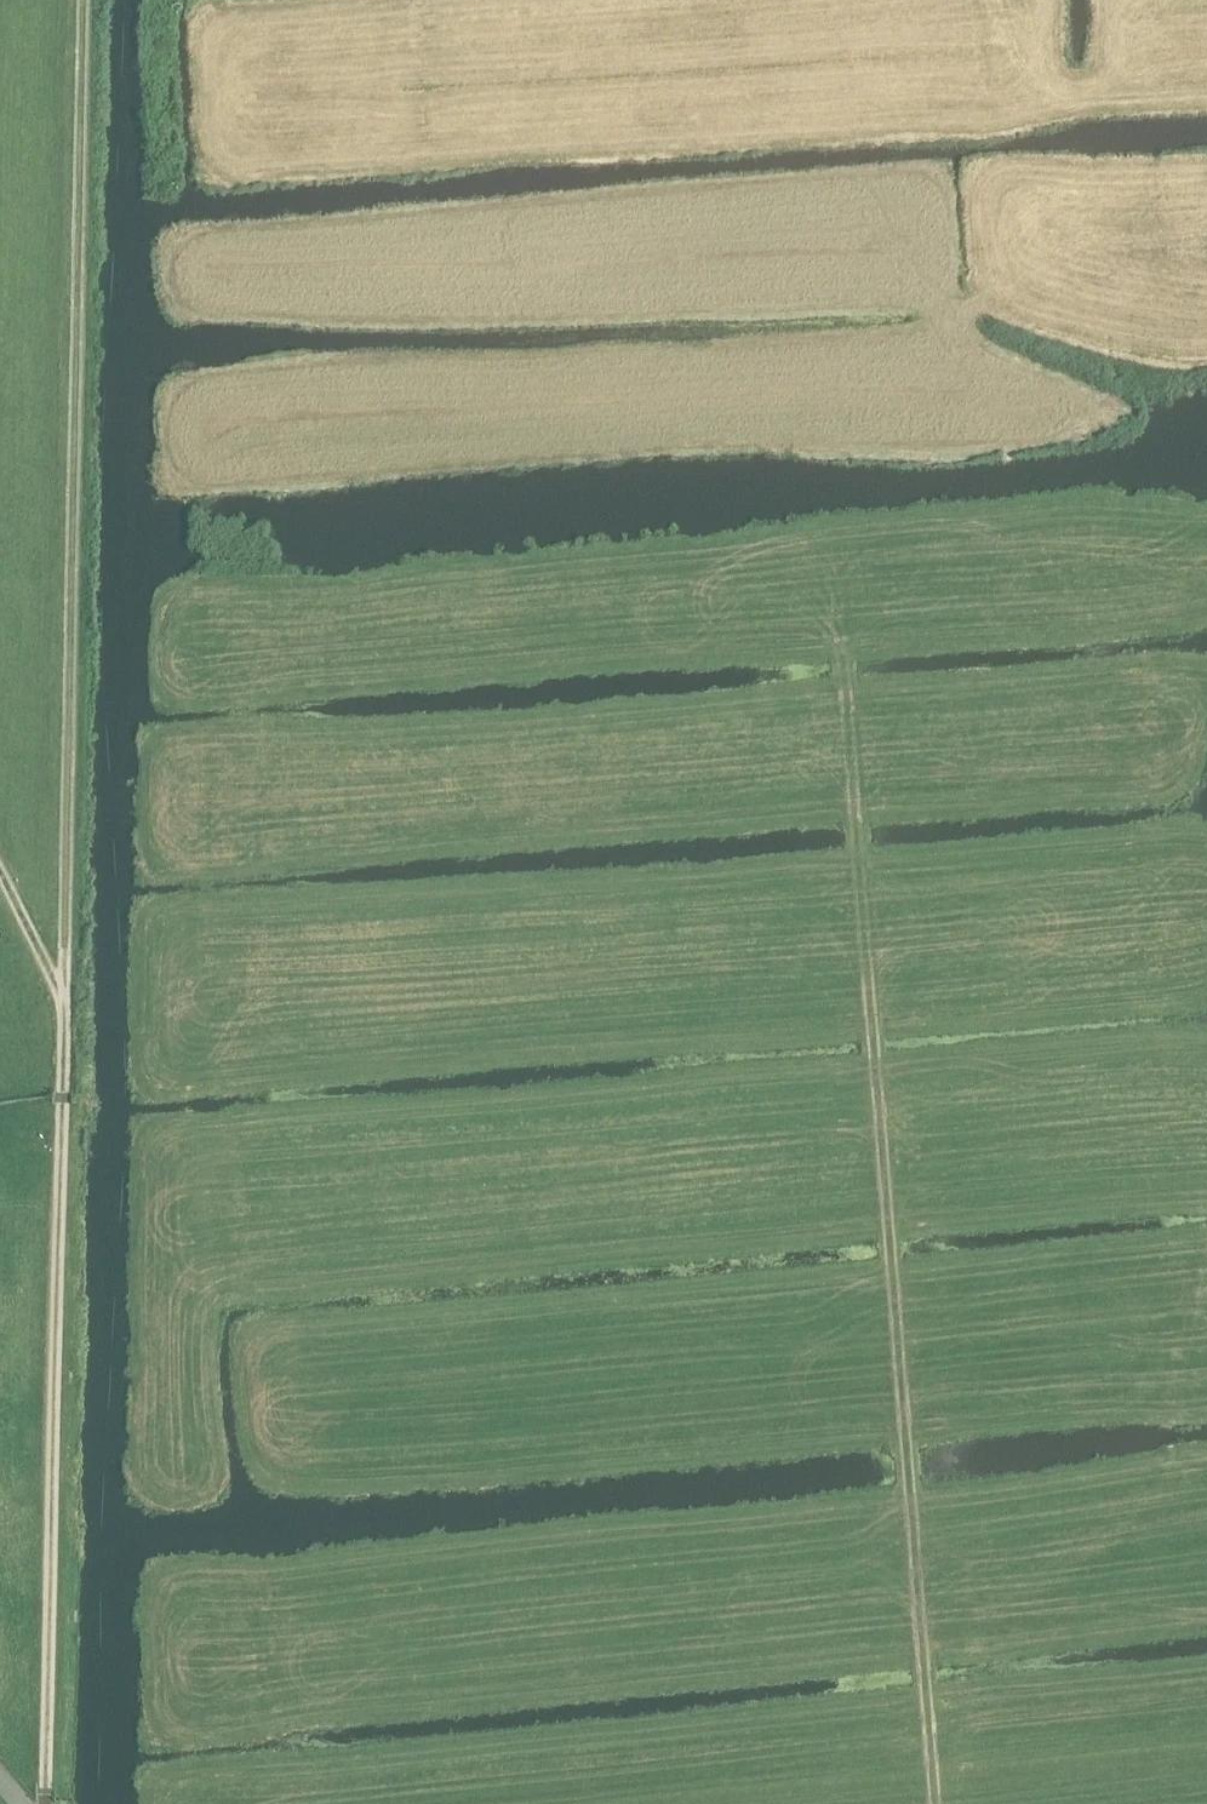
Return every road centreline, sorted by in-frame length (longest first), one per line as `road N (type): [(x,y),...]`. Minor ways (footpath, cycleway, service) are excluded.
road 1 (track): [(47,1803),(83,0)]
road 2 (track): [(934,1803),(843,641)]
road 3 (track): [(1206,78),(1027,91),(986,0)]

